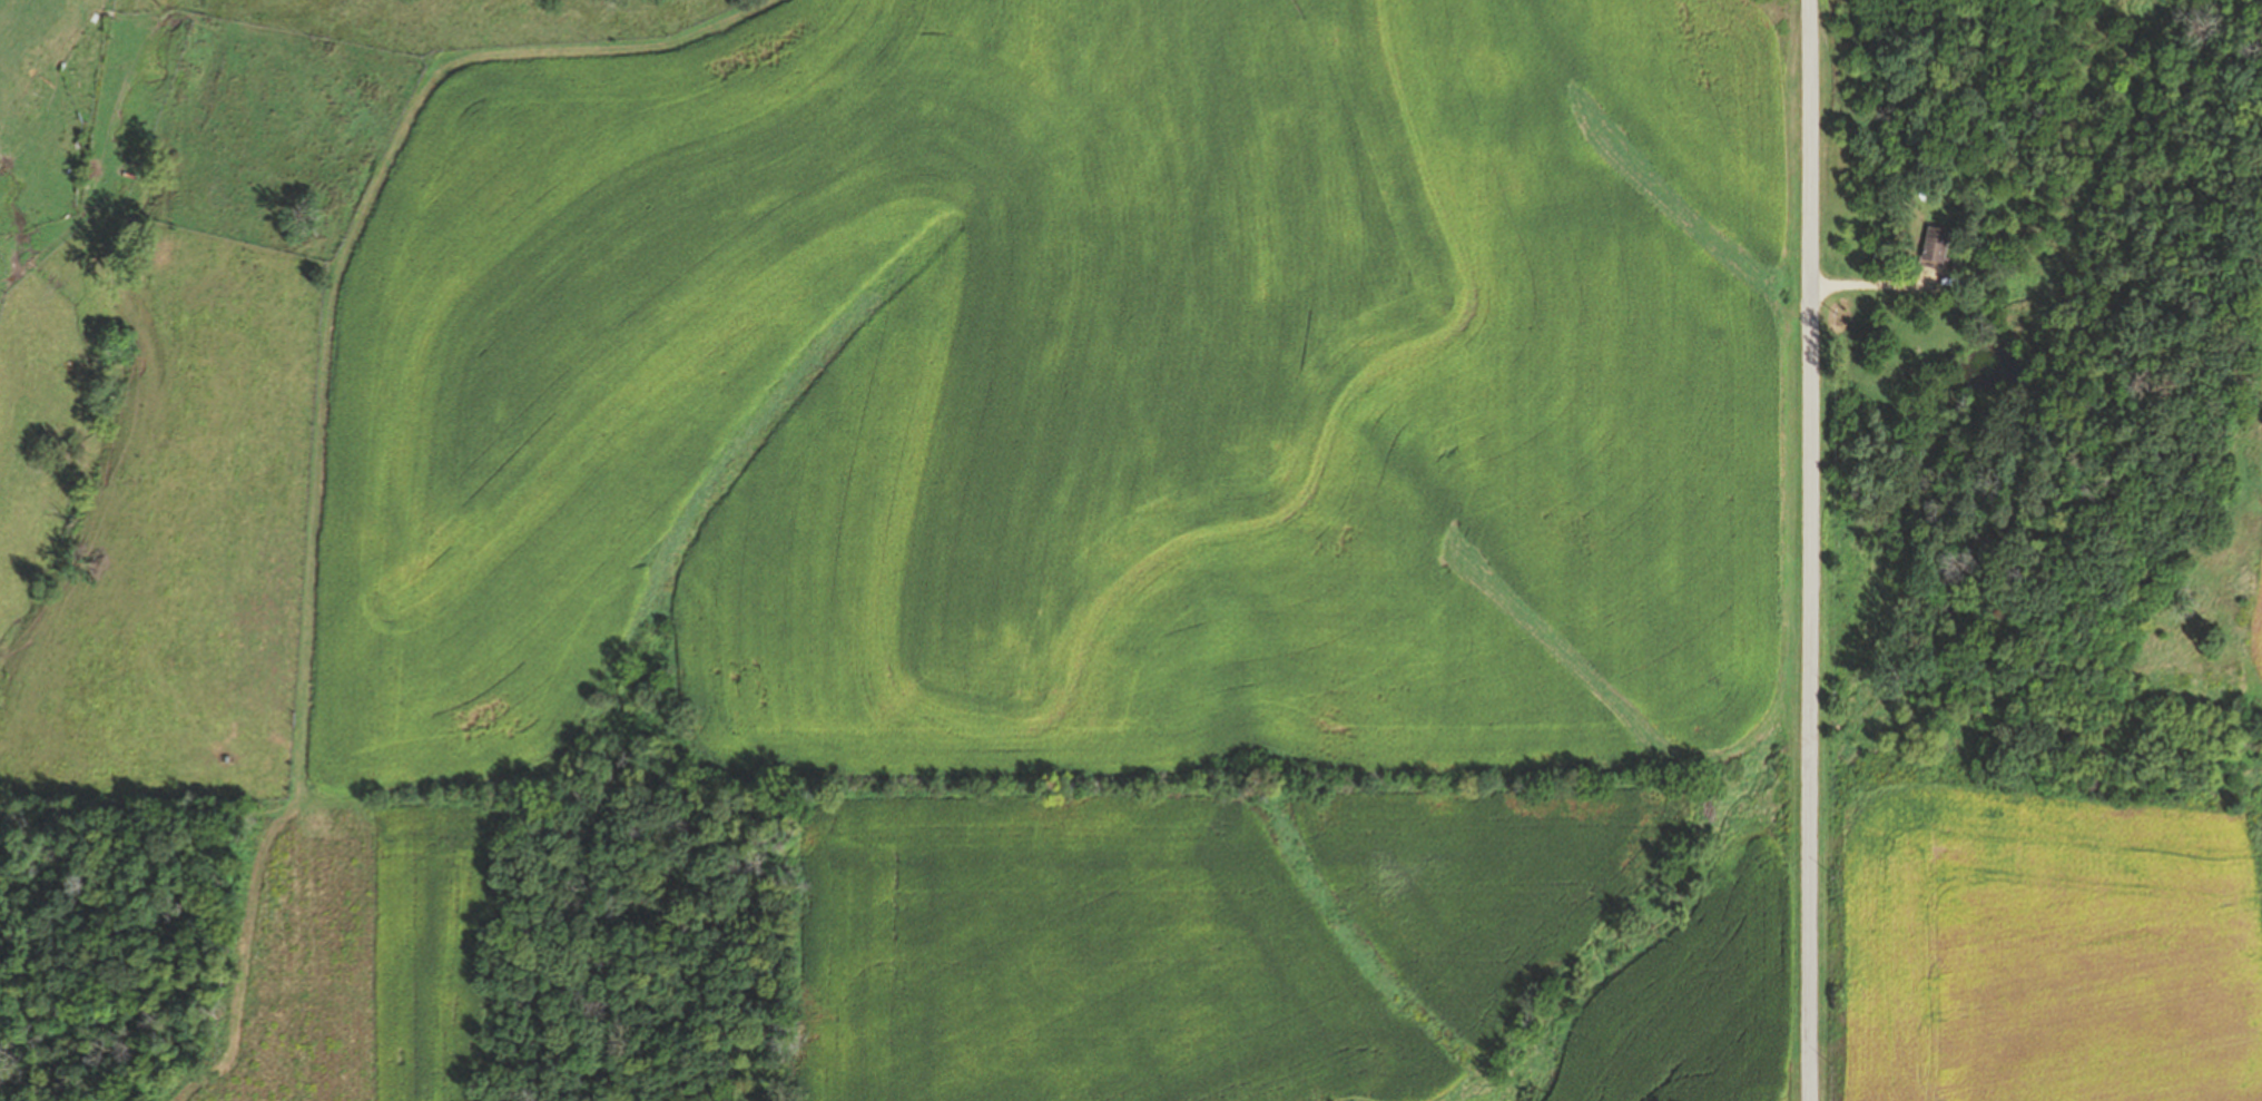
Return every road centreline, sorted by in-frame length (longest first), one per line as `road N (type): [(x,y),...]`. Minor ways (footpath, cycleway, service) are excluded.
road 1 (residential): [(1812,1100),(1811,0)]

